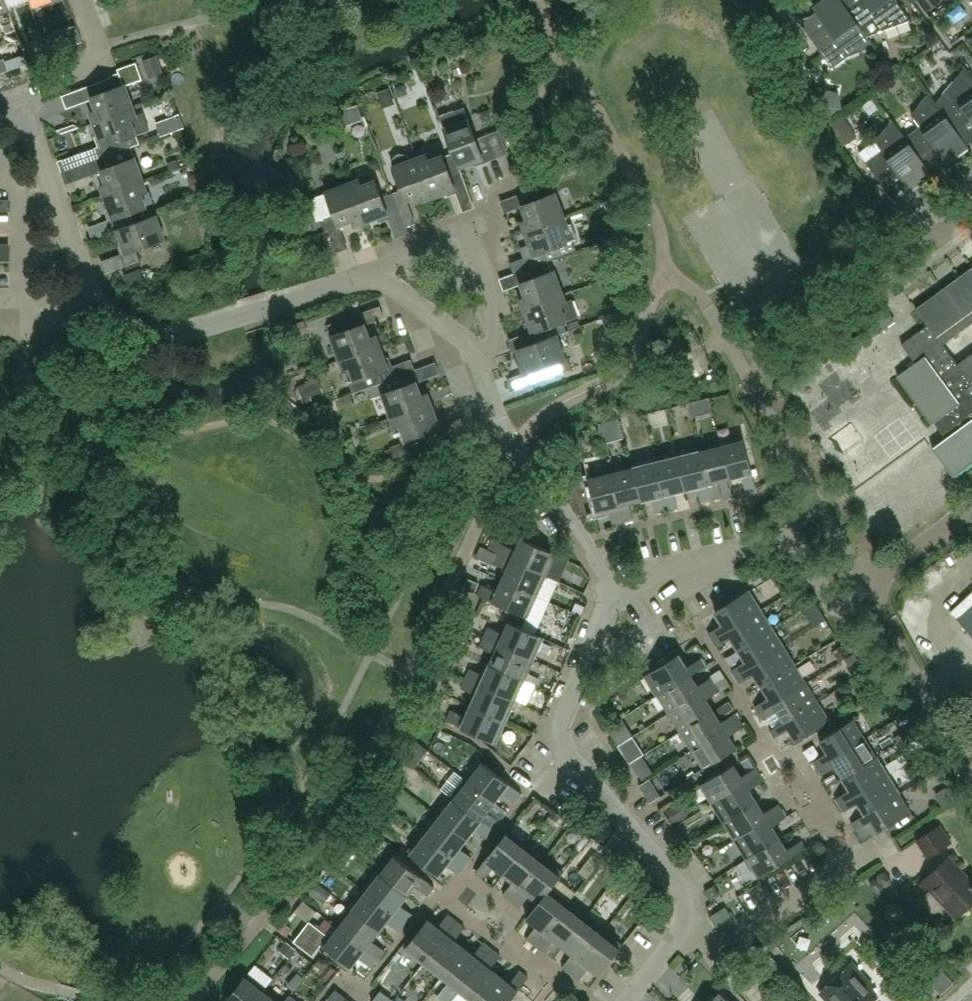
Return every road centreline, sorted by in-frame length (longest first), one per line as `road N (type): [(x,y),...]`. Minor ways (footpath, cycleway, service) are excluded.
road 1 (residential): [(697,907),(555,736),(615,591)]
road 2 (residential): [(642,582),(793,536),(839,616),(868,590)]
road 3 (residential): [(360,277),(162,336),(129,330),(96,301)]
road 4 (residential): [(751,381),(971,215)]
road 5 (residential): [(615,591),(516,443),(484,378)]
road 6 (residential): [(889,842),(728,943),(697,907)]
road 7 (residential): [(868,590),(971,775)]
road 8 (residential): [(484,378),(470,343),(388,283),(360,277)]
road 9 (residential): [(484,378),(494,340),(491,298),(465,229)]
road 10 (residential): [(23,99),(101,57),(80,0)]
road 11 (residential): [(868,590),(971,512)]

